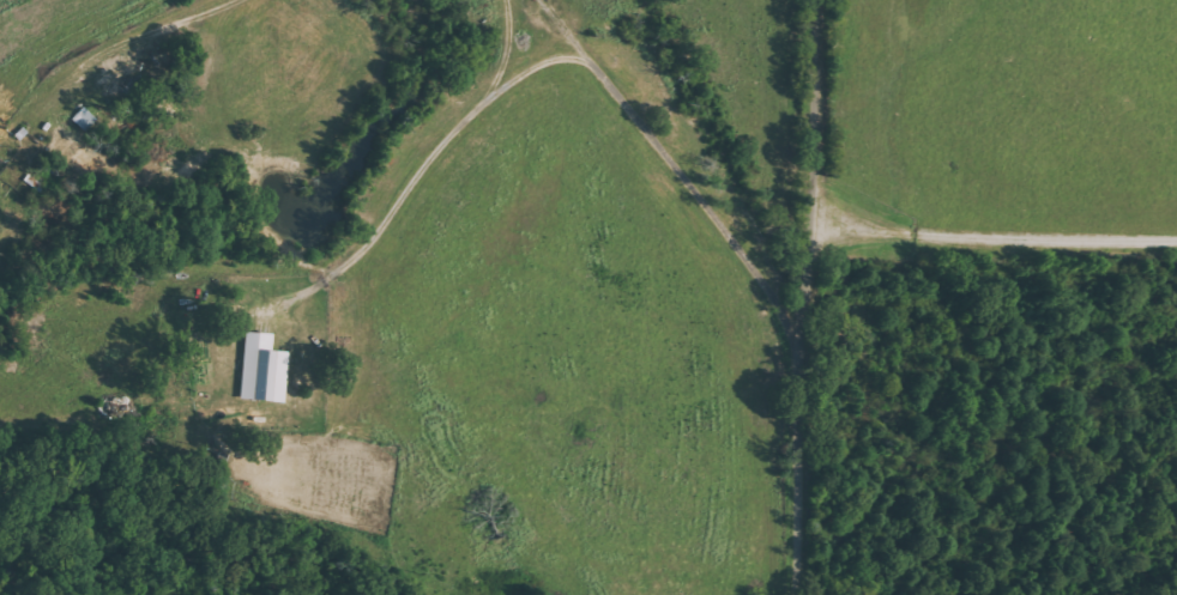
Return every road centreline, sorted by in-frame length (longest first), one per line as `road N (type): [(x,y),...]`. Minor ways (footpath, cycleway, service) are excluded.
road 1 (residential): [(809,594),(804,374),(816,227),(818,0)]
road 2 (residential): [(699,594),(487,332),(418,393)]

